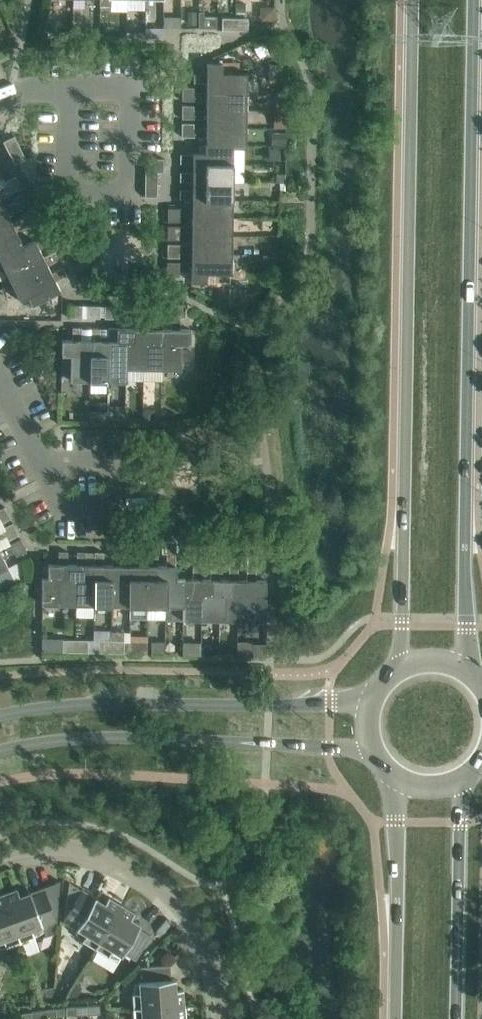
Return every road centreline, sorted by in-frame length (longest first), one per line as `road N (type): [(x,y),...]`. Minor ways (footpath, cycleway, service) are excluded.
road 1 (secondary): [(469,669),(476,0)]
road 2 (secondary): [(411,0),(403,665)]
road 3 (tertiary): [(0,750),(81,739),(174,739),(330,747),(377,759)]
road 4 (tertiary): [(374,694),(270,706),(97,703),(0,715)]
road 5 (residential): [(222,1018),(207,946),(162,888),(97,854),(48,847),(0,854)]
road 6 (secondary): [(458,1018),(466,780)]
road 7 (secondary): [(400,781),(397,1018)]
road 8 (residential): [(70,89),(129,89),(127,191),(69,192)]
road 9 (residential): [(43,461),(116,461),(116,510),(65,509)]

